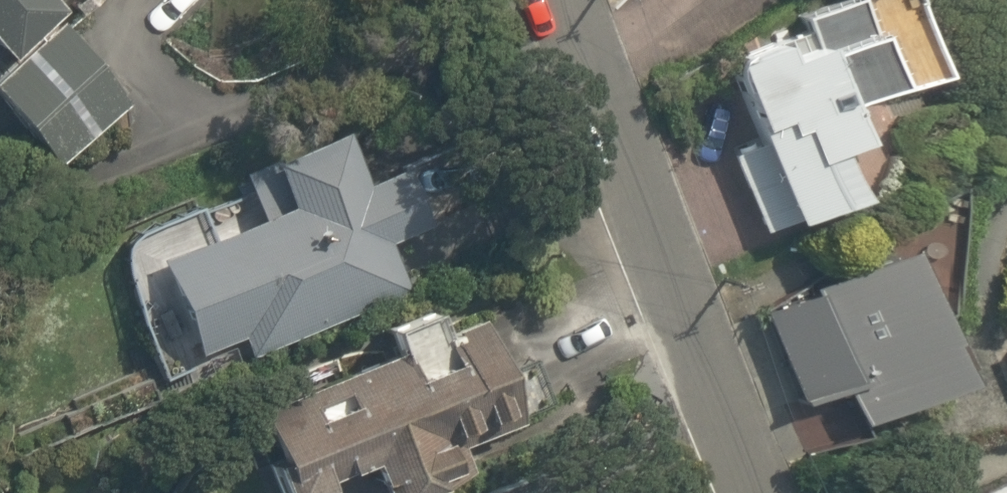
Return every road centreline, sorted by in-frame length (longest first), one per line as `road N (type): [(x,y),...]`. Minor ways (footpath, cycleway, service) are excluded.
road 1 (residential): [(567,0),(771,492)]

